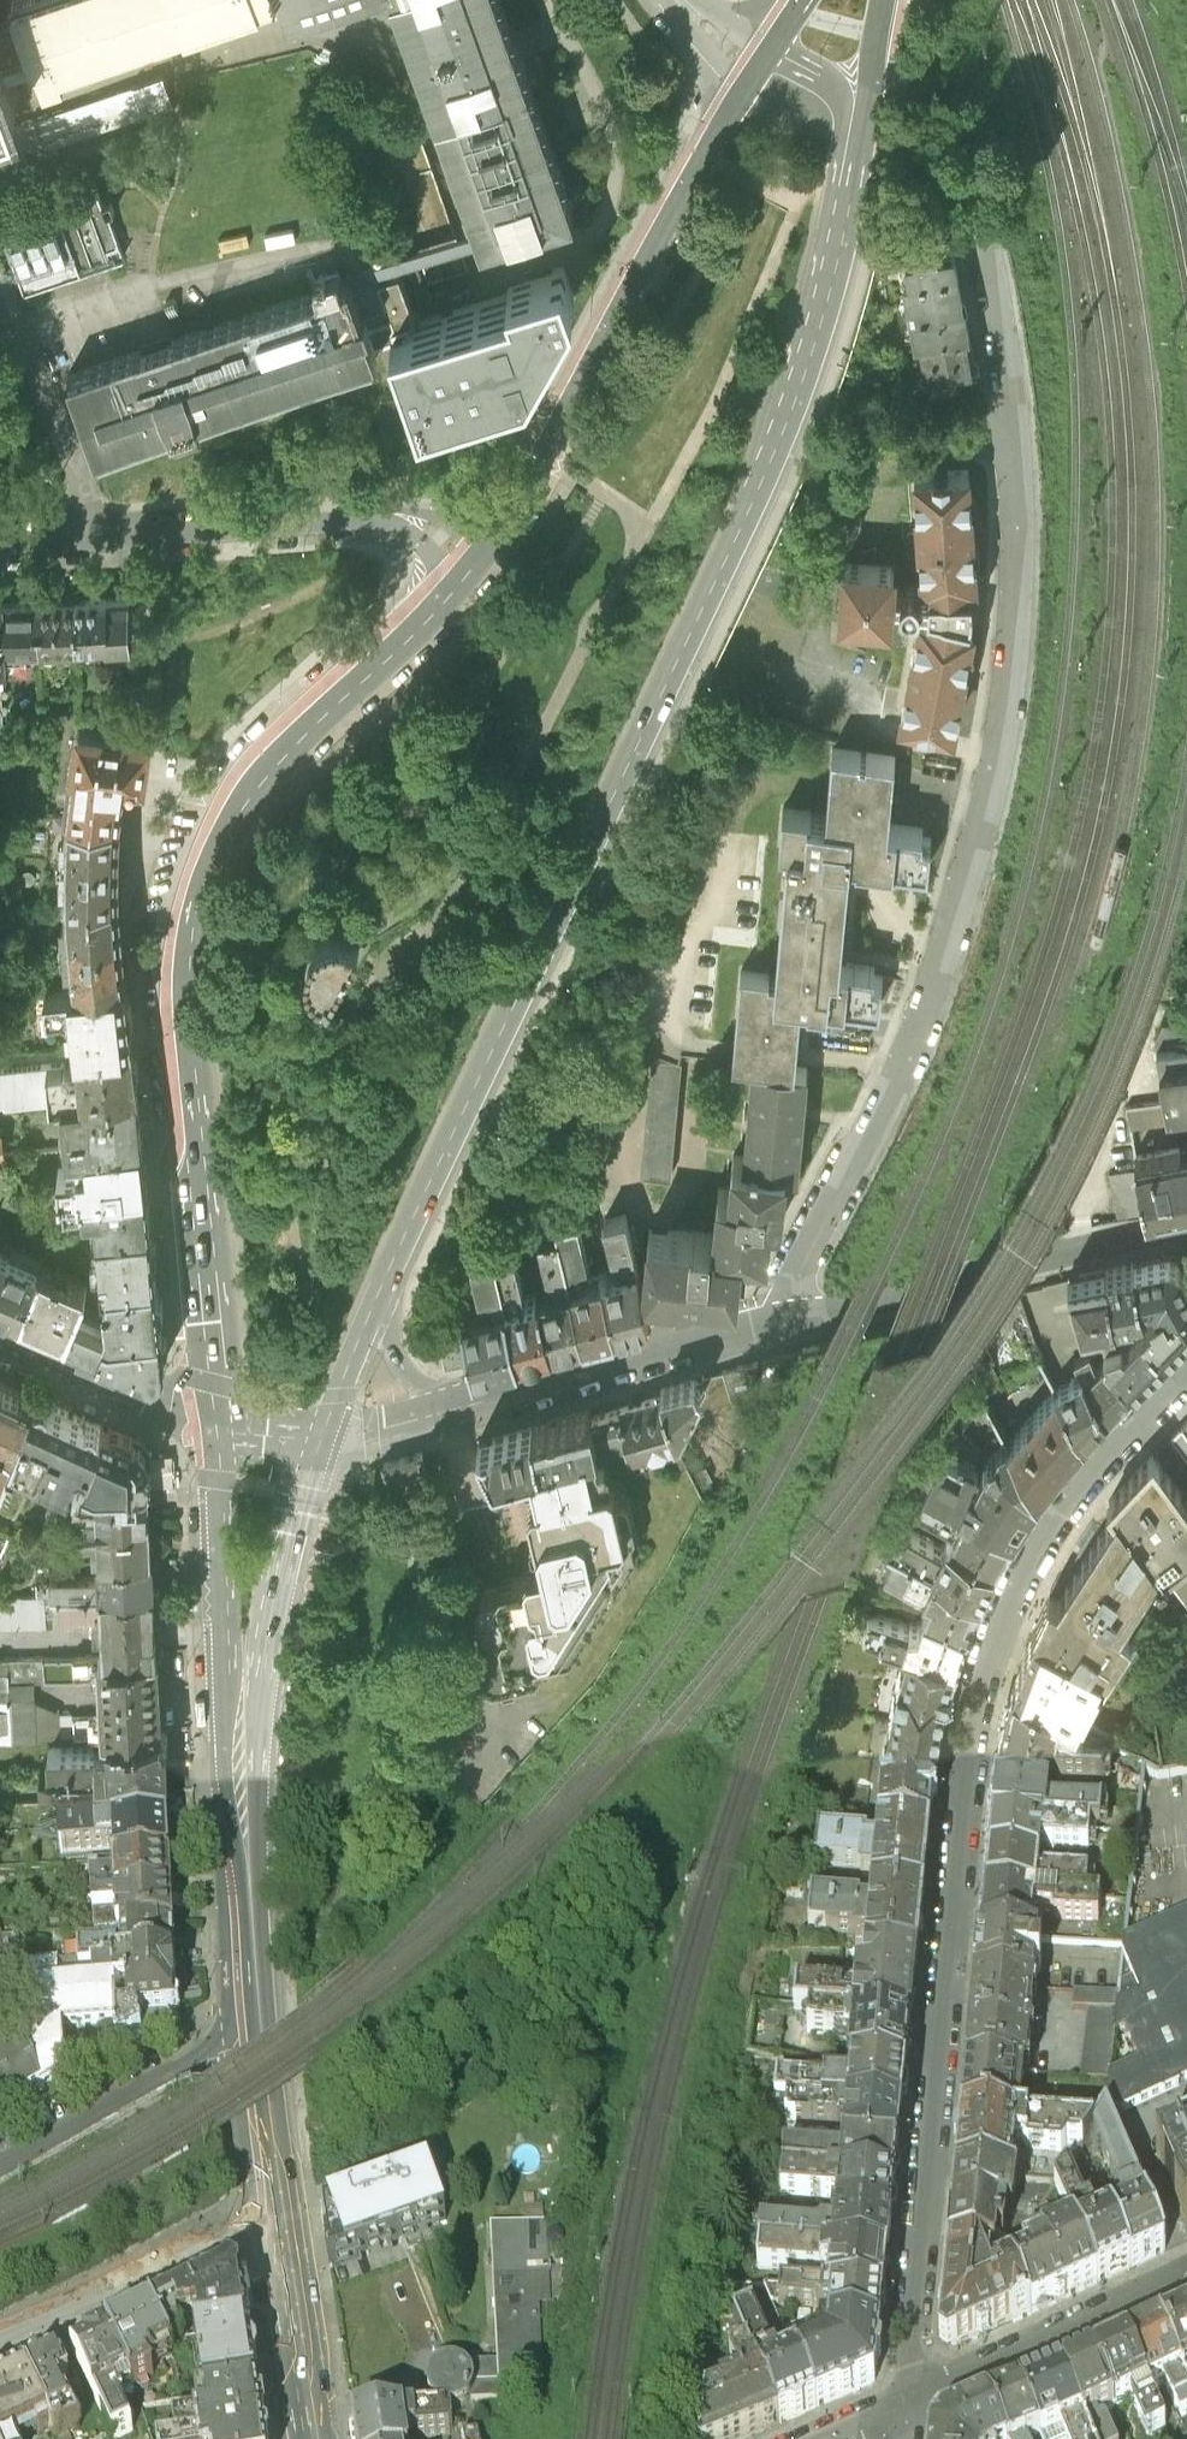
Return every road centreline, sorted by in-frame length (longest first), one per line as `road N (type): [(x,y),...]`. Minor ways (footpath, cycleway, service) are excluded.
road 1 (primary): [(383,1288),(750,514),(804,366),(862,134)]
road 2 (residential): [(790,1327),(797,1287),(873,1145),(941,974),(995,784),(1010,696),(1015,461),(979,232)]
road 3 (residential): [(1186,1378),(1061,1524),(1026,1581),(990,1676),(969,1758),(948,1936),(908,2382)]
road 4 (primary): [(430,613),(271,759),(221,840),(195,904),(184,1038),(215,1432)]
road 5 (primary): [(740,103),(517,512)]
road 6 (primary): [(215,1432),(225,1759),(231,1811),(248,1851)]
road 7 (primary): [(248,1851),(261,1689),(322,1446)]
road 8 (tertiary): [(1186,1234),(790,1327)]
road 9 (residential): [(0,543),(361,526)]
road 10 (tertiary): [(790,1327),(487,1405)]
road 11 (residential): [(284,2225),(231,2234),(0,2338)]
road 12 (residential): [(908,2382),(1186,2258)]
road 13 (residential): [(260,2033),(198,2057),(0,2173)]
road 14 (residential): [(215,1432),(0,1344)]
road 15 (primary): [(284,2225),(319,2438)]
road 16 (primary): [(260,2033),(284,2225)]
road 17 (primary): [(248,1851),(260,2033)]
road 18 (primary): [(487,1405),(408,1378),(388,1330),(383,1288)]
road 19 (tertiary): [(487,1405),(322,1446)]
road 20 (primary): [(322,1446),(383,1288)]
road 21 (residential): [(517,512),(361,526)]
road 22 (primary): [(862,134),(889,0)]
road 23 (residential): [(785,2438),(908,2382)]
road 24 (primary): [(517,512),(430,613)]
road 25 (unclassified): [(661,0),(740,103)]
road 26 (residential): [(361,526),(414,546),(427,570),(430,613)]
road 27 (primary): [(862,134),(839,99),(770,54)]

